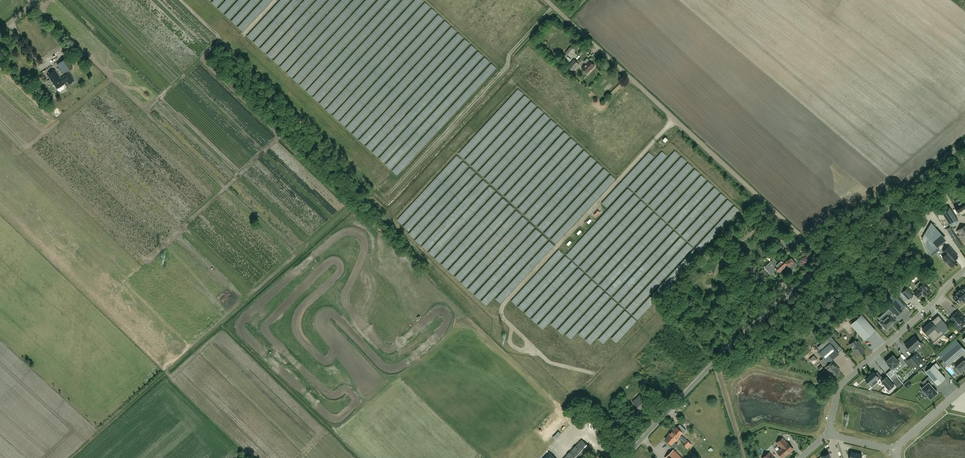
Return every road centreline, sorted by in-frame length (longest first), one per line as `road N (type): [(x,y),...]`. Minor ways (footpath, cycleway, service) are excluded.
road 1 (unclassified): [(624,457),(724,351),(964,141)]
road 2 (track): [(828,259),(547,0)]
road 3 (unclassified): [(827,435),(841,385),(964,271)]

